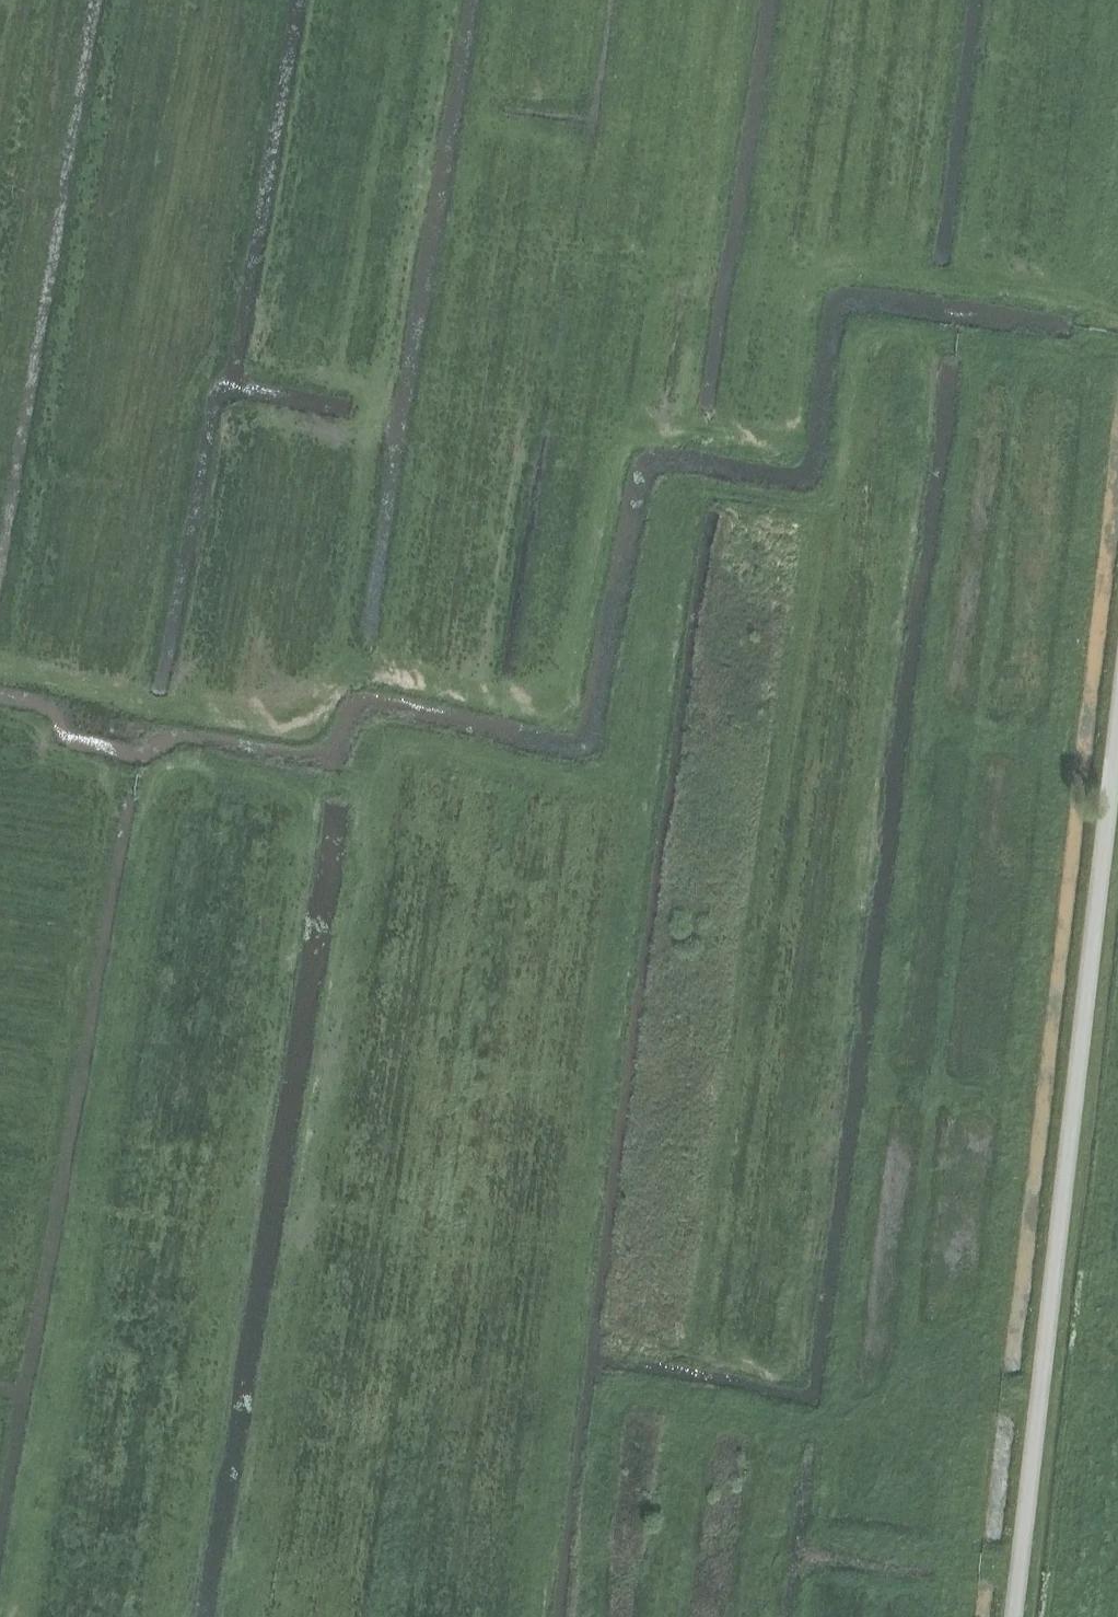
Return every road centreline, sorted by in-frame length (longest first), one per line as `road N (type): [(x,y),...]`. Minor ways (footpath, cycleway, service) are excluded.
road 1 (unclassified): [(1012,1616),(1117,696)]

